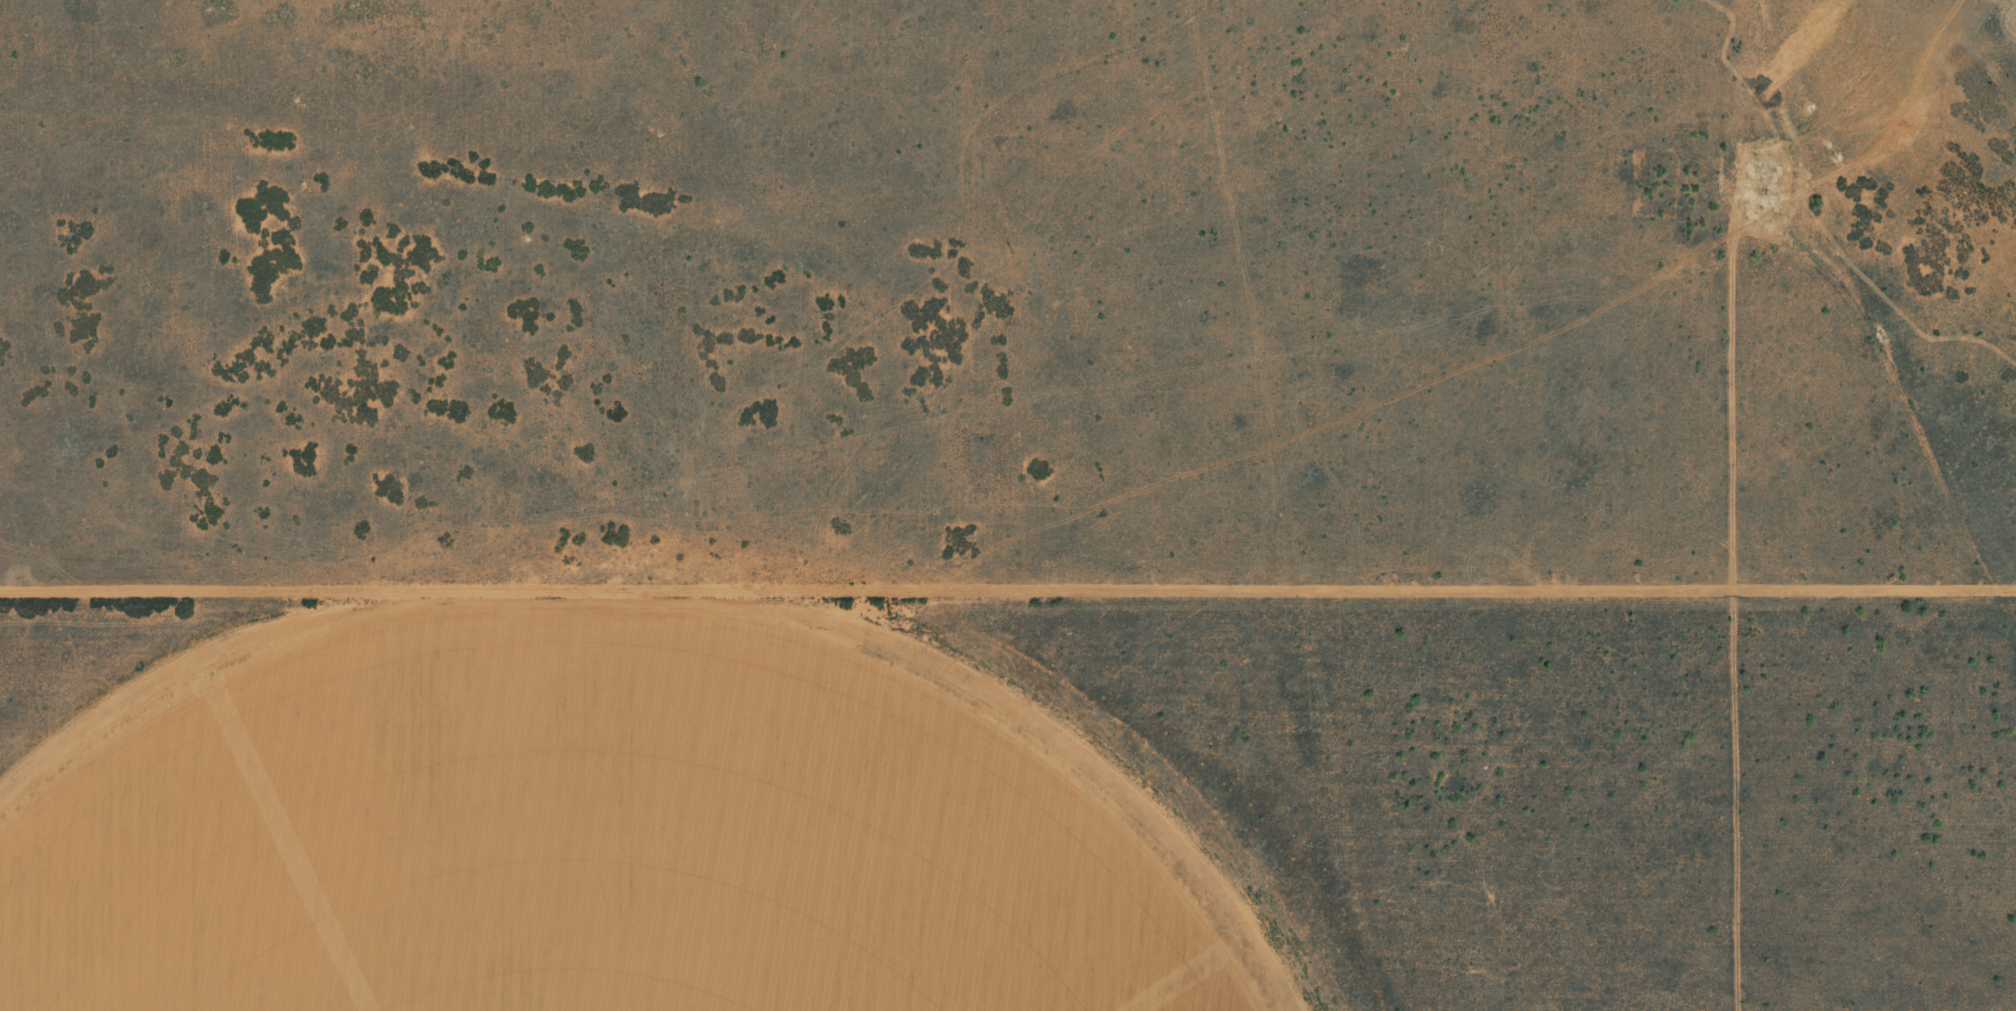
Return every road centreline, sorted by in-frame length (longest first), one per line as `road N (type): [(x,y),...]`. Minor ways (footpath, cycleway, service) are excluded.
road 1 (track): [(2015,681),(1938,566),(1776,236)]

